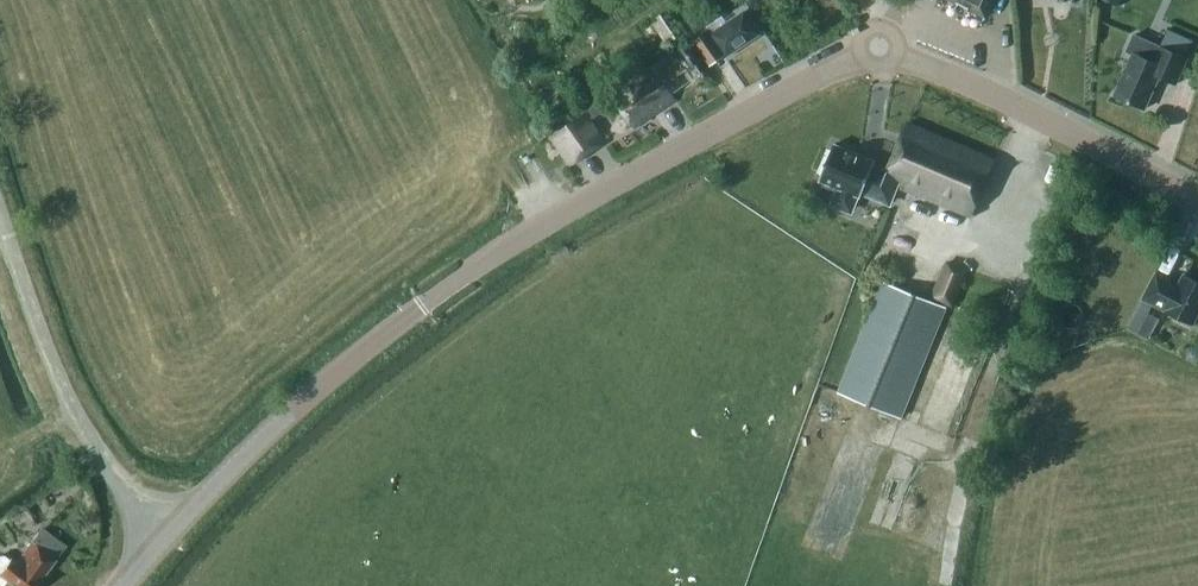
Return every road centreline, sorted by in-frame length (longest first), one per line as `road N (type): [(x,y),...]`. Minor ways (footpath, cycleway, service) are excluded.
road 1 (tertiary): [(167,536),(316,388),(428,301),(546,222),(881,49)]
road 2 (unclassified): [(167,536),(66,405),(0,205)]
road 3 (tertiary): [(881,49),(981,87),(1197,203)]

